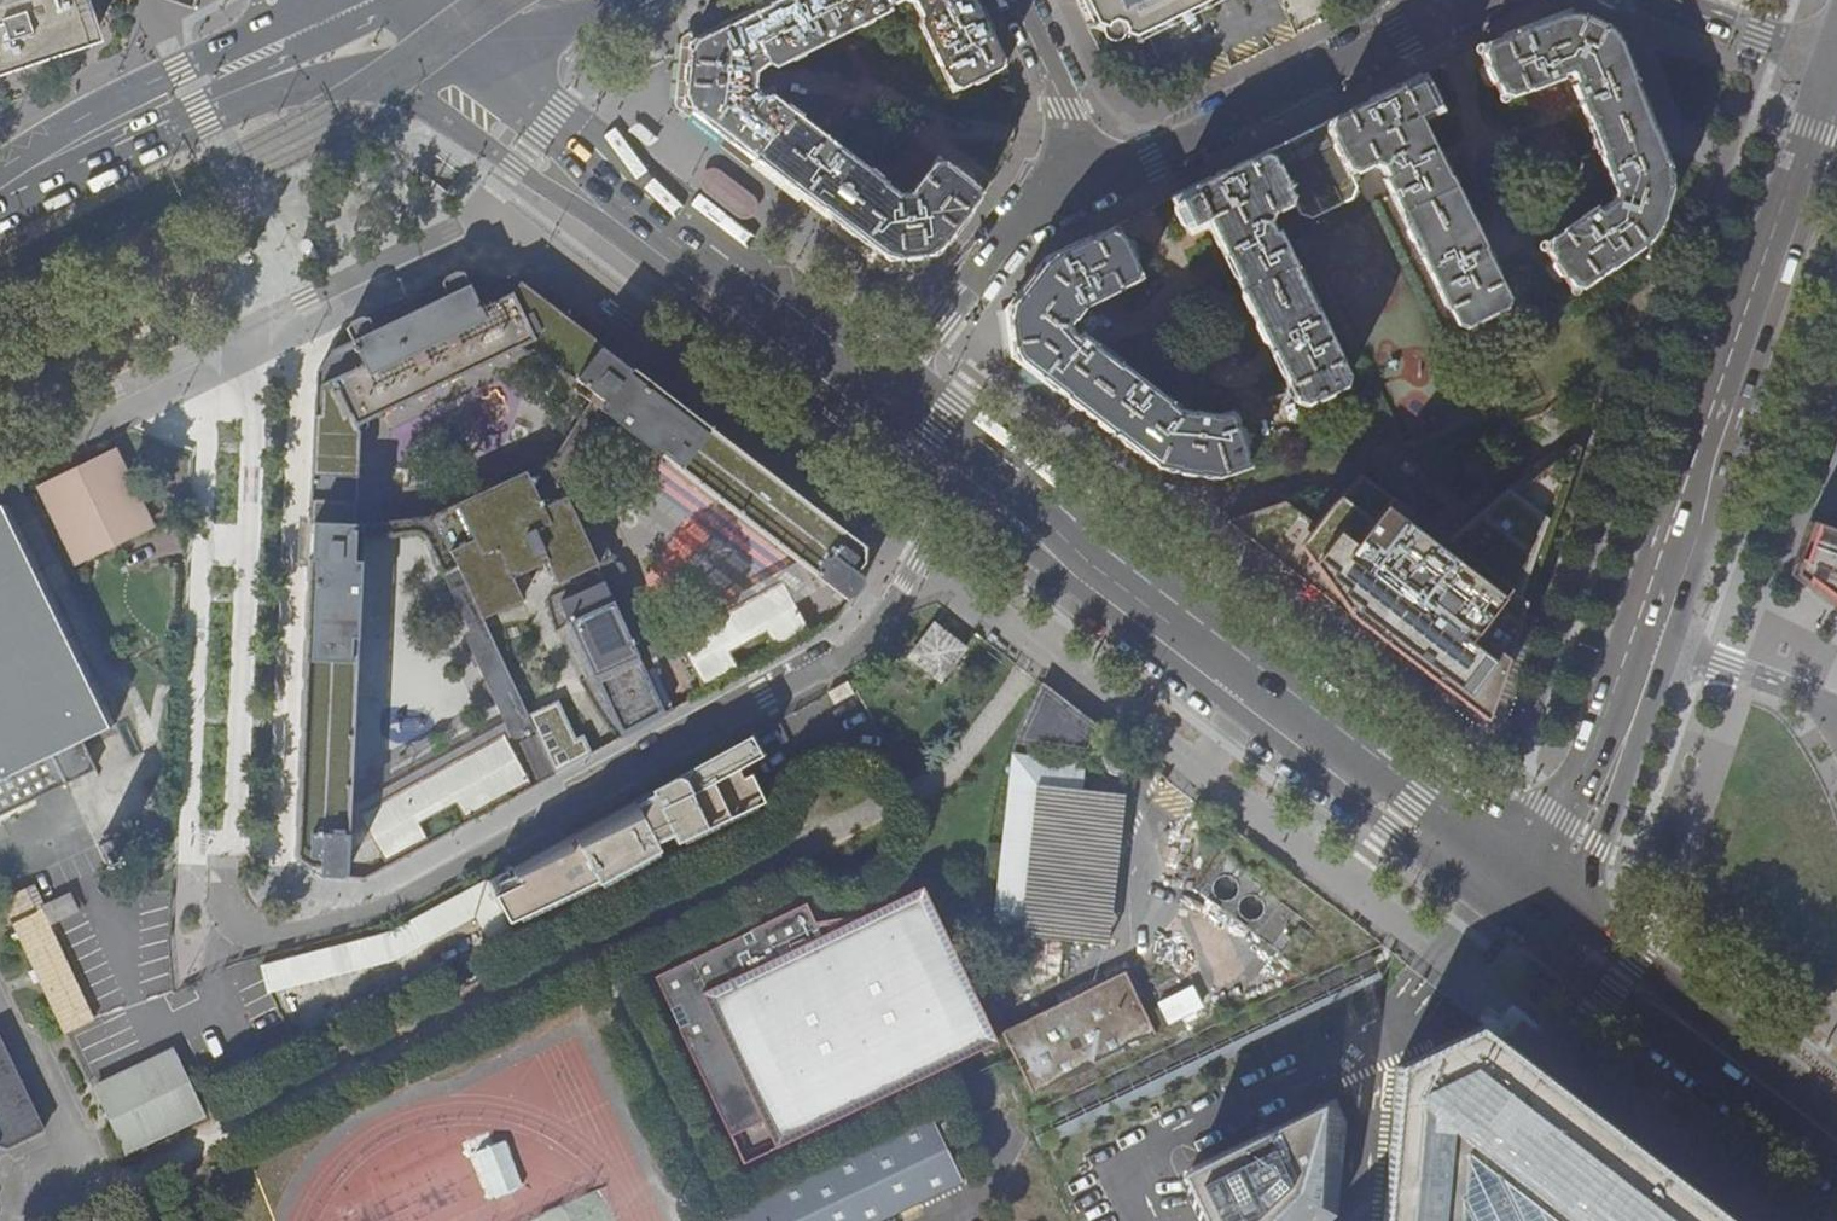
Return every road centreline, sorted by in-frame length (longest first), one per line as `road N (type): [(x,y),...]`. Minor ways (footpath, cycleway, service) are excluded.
road 1 (residential): [(967,475),(888,610),(845,656),(389,905),(303,931),(265,930),(235,898),(231,856)]
road 2 (secondary): [(1549,925),(967,475)]
road 3 (secondary): [(1836,81),(1645,641)]
road 4 (primary): [(333,0),(85,116),(0,171)]
road 5 (residential): [(1437,18),(1103,178)]
road 6 (secondary): [(1836,1142),(1549,925)]
road 7 (residential): [(1103,178),(1033,212),(870,405)]
road 8 (secondary): [(382,71),(537,181),(643,230)]
road 9 (secondary): [(1645,641),(1549,925)]
road 10 (secondary): [(870,405),(643,230)]
road 11 (primary): [(0,217),(234,100)]
road 12 (secondary): [(643,230),(602,172),(486,57)]
road 13 (residential): [(1645,641),(1836,707)]
road 14 (residential): [(1103,178),(1018,0)]
road 15 (tertiary): [(234,100),(259,73),(393,8)]
road 16 (residential): [(1836,64),(1663,0)]
road 17 (primary): [(234,100),(382,71)]
road 18 (primary): [(486,57),(614,0)]

